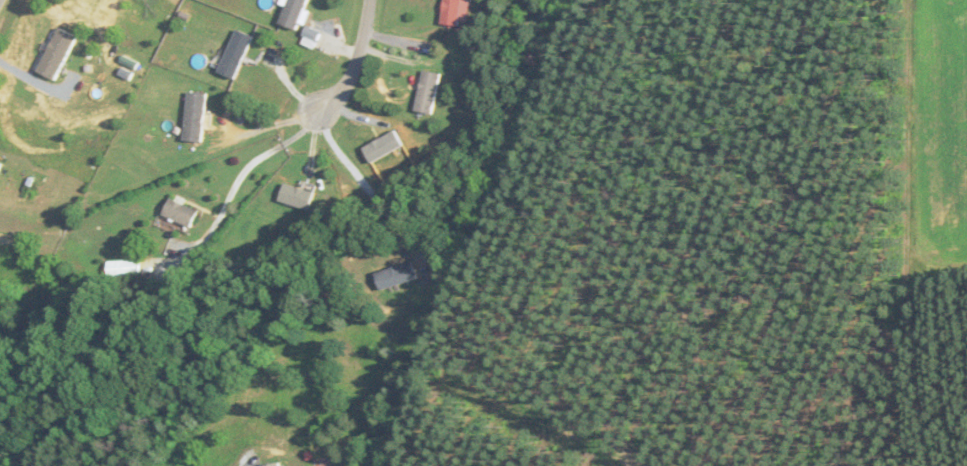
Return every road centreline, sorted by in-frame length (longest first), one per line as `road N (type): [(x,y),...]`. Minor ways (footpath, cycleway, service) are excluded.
road 1 (residential): [(372,0),(359,62),(334,116)]

